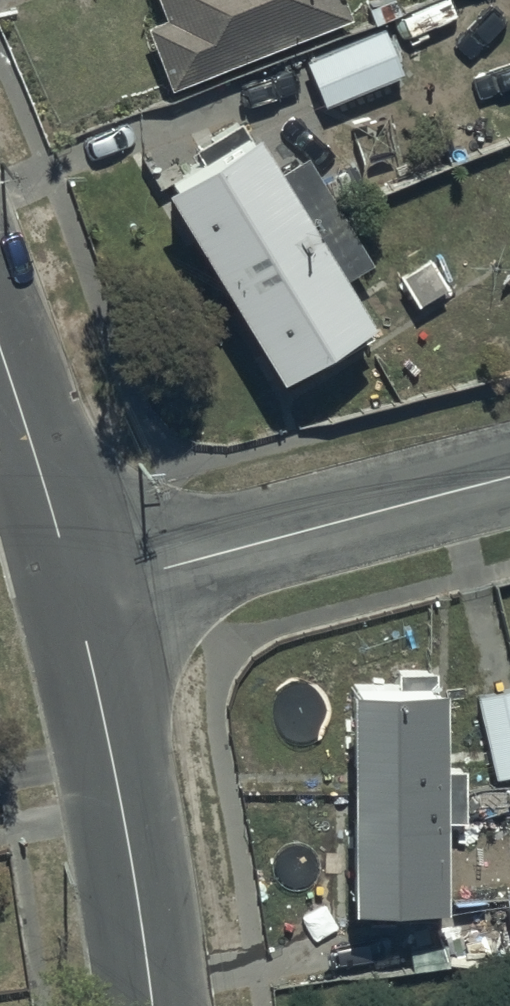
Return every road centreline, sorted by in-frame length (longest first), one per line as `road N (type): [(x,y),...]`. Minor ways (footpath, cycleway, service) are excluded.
road 1 (residential): [(76,590),(509,477)]
road 2 (tertiary): [(76,590),(154,1005)]
road 3 (tertiary): [(0,354),(76,590)]

